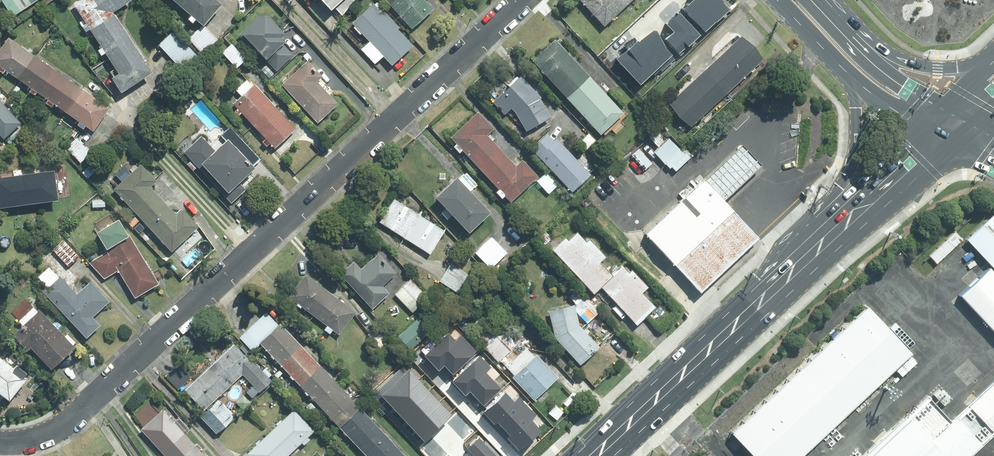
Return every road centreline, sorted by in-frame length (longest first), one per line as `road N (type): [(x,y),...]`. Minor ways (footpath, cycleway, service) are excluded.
road 1 (residential): [(0,443),(59,428),(522,0)]
road 2 (secondary): [(834,227),(594,455)]
road 3 (secondary): [(834,227),(839,187),(858,146),(854,80)]
road 4 (secondary): [(953,137),(891,192),(849,213)]
road 5 (secondary): [(870,61),(992,65)]
road 6 (secondary): [(849,213),(930,124)]

